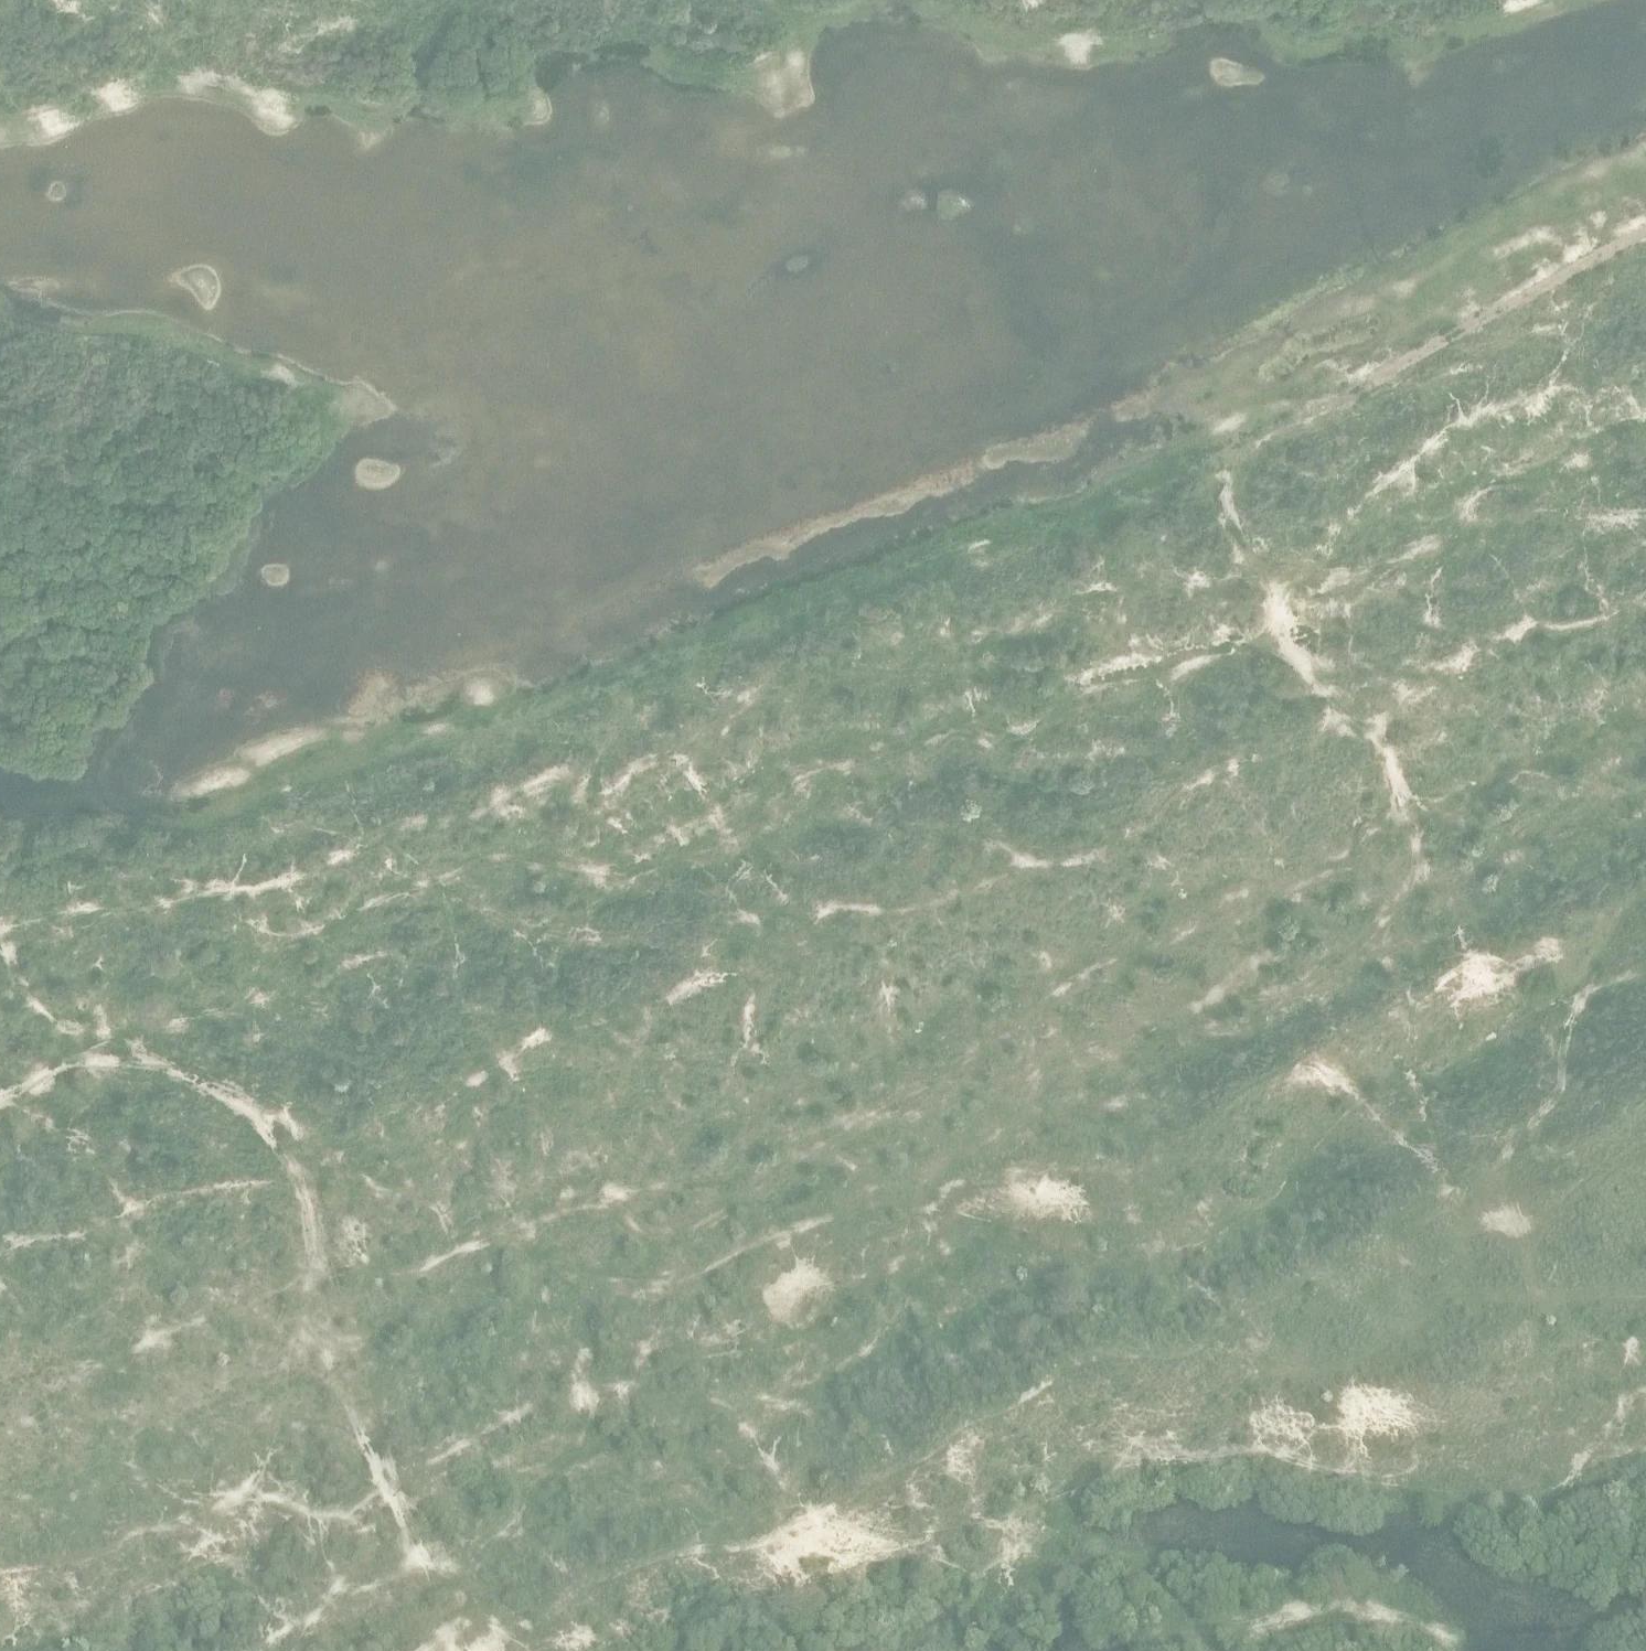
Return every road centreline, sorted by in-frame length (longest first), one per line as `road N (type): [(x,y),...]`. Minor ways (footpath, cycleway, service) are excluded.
road 1 (track): [(1398,360),(1621,222),(1645,216)]

